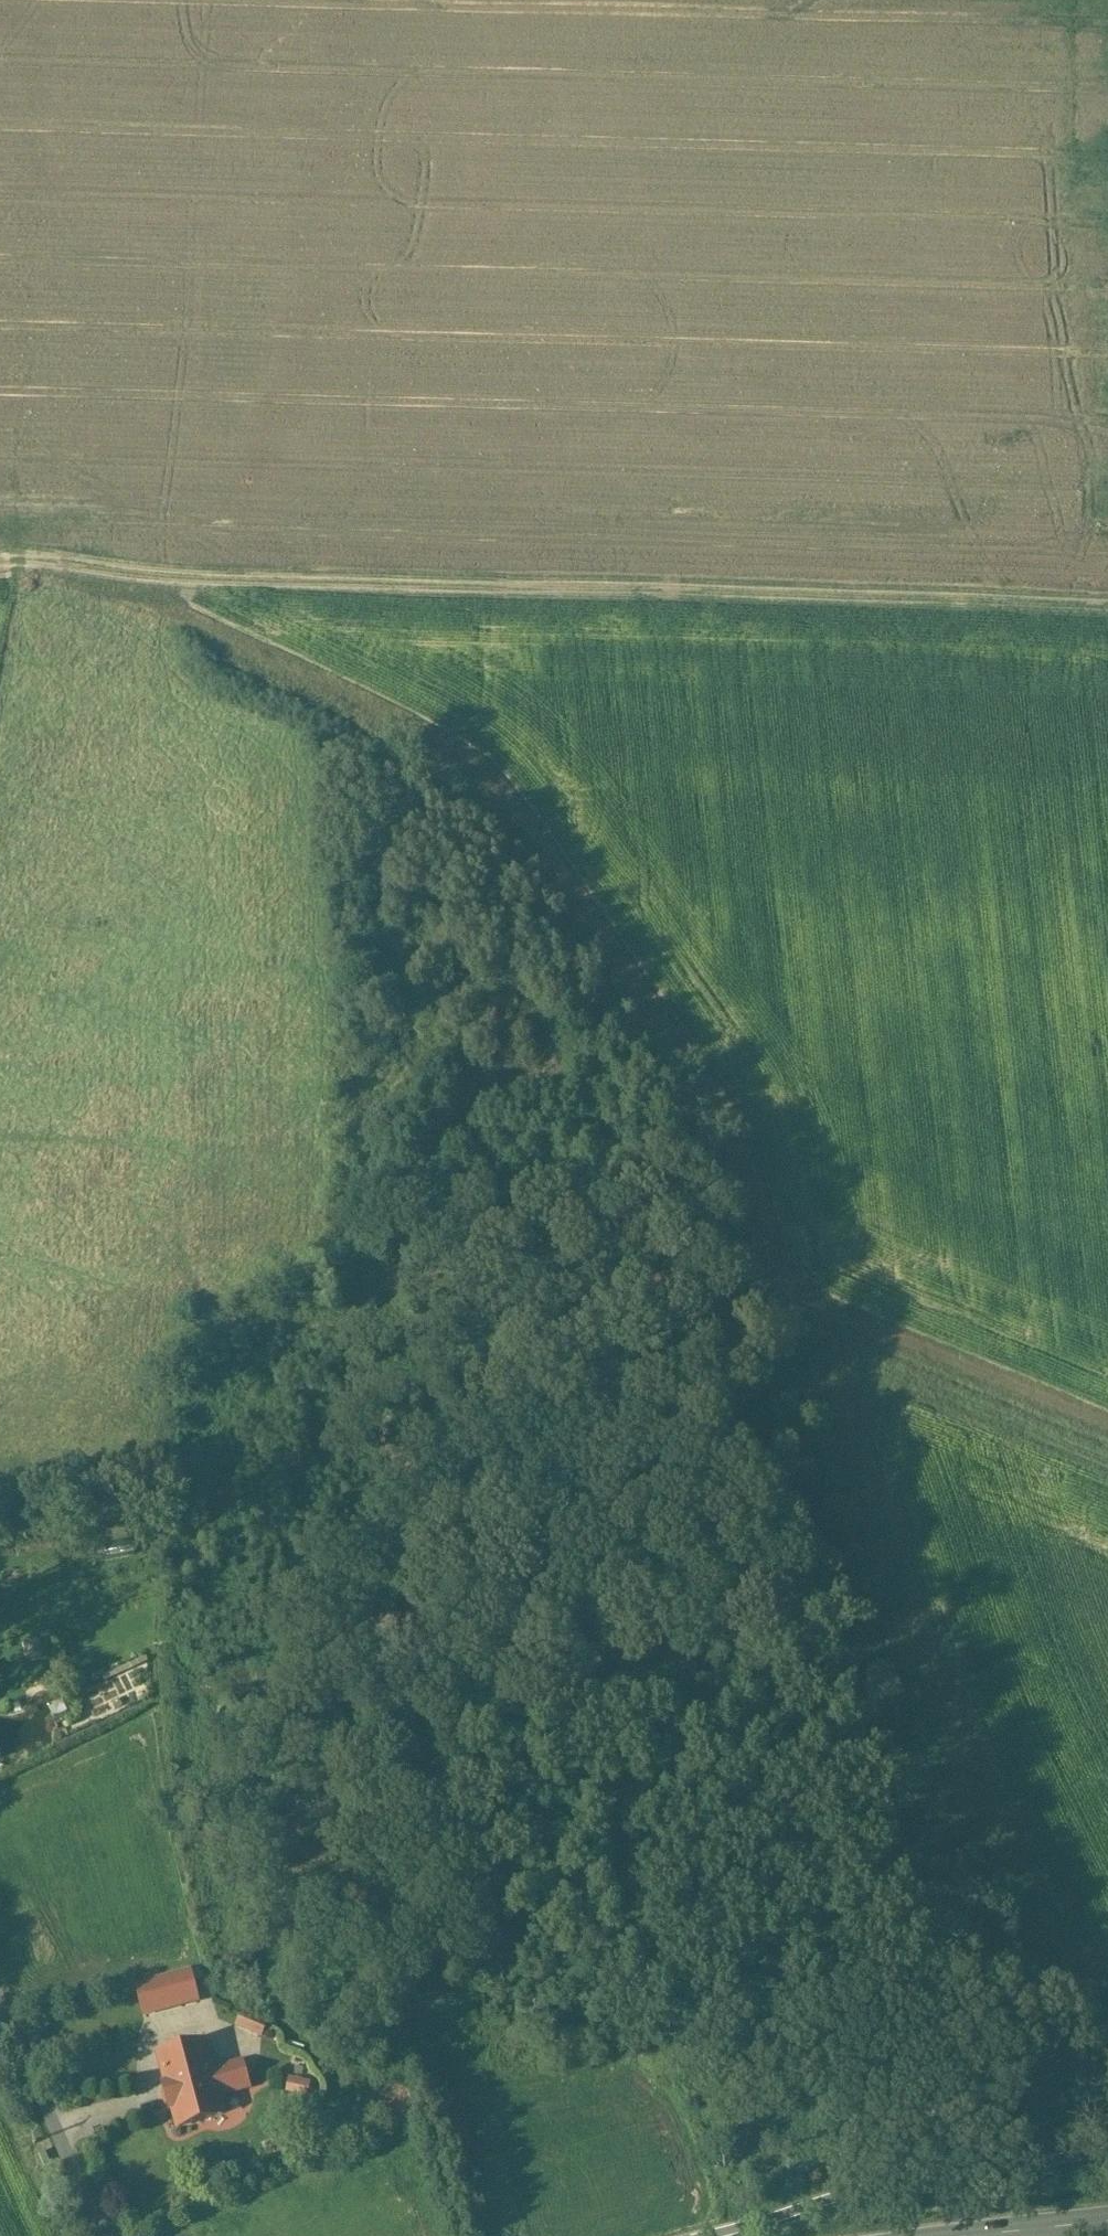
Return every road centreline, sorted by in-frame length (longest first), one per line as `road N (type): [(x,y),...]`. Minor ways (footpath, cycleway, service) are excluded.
road 1 (unclassified): [(105,2235),(0,2006)]
road 2 (secondary): [(1107,2221),(977,2235)]

